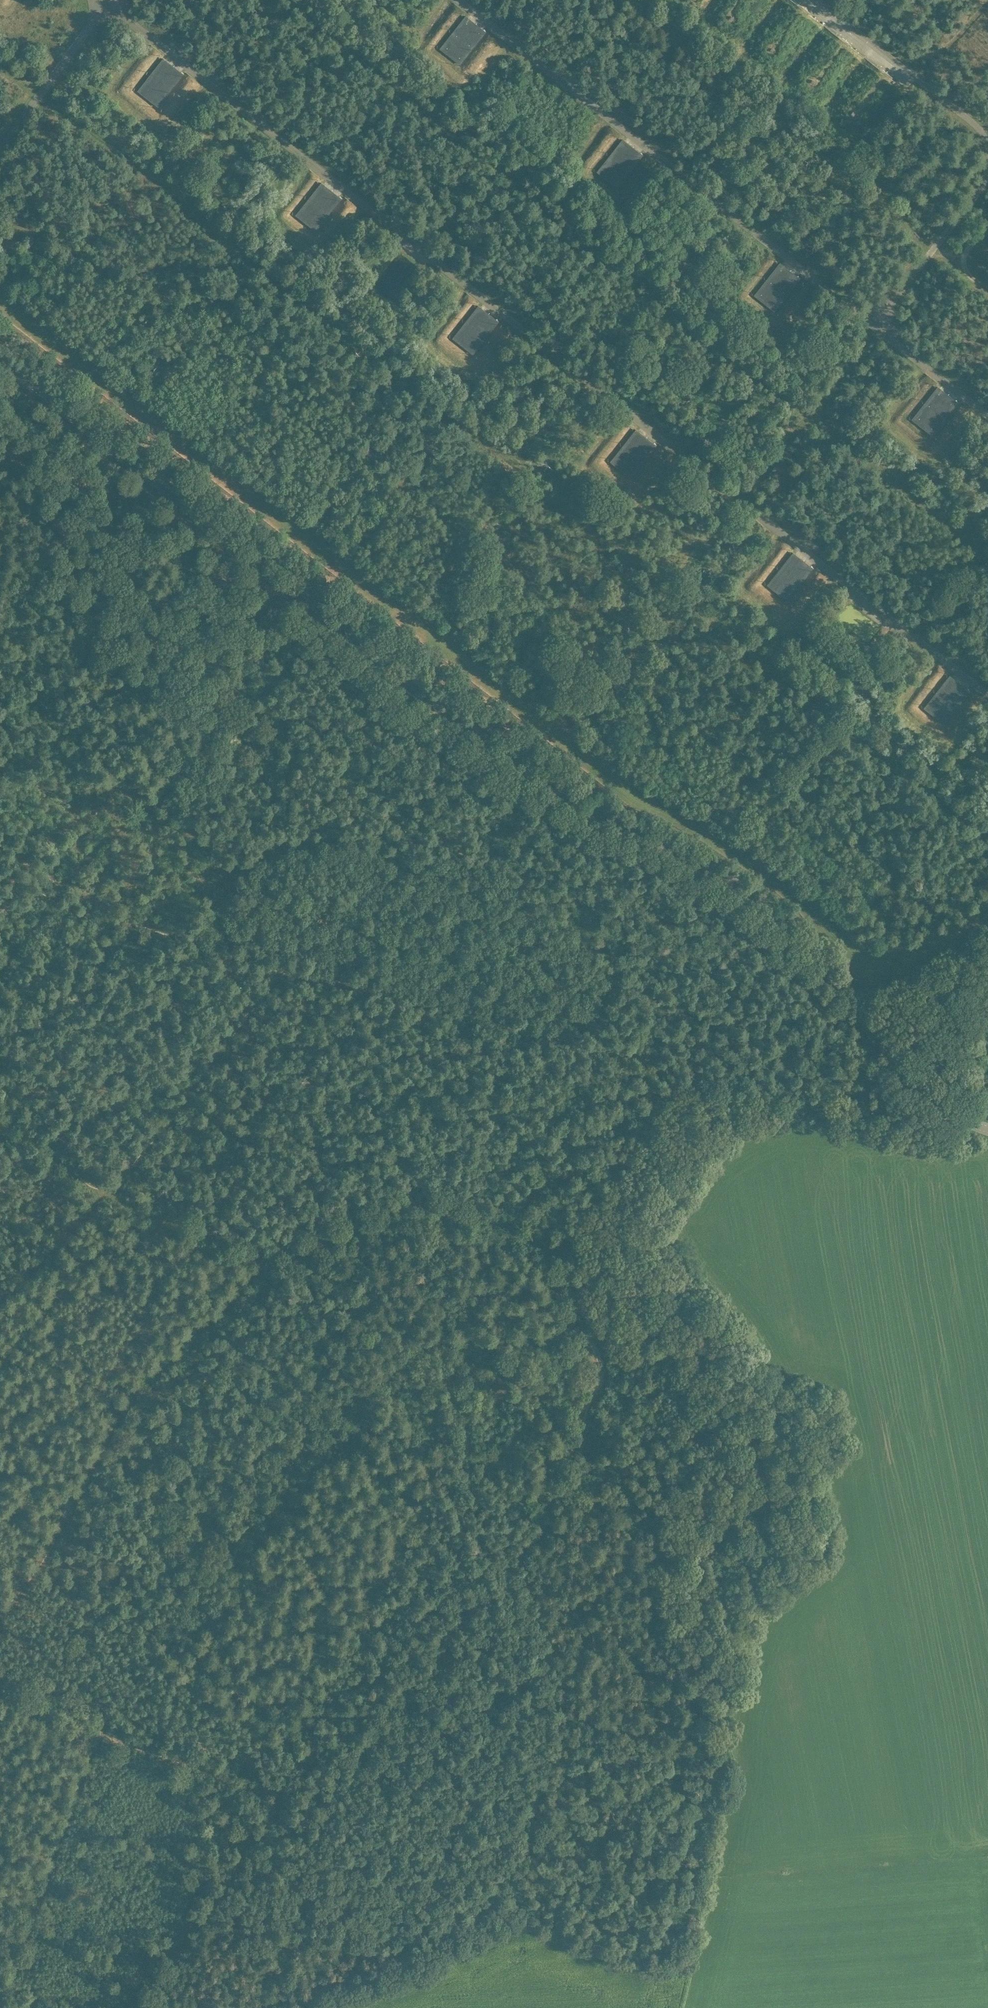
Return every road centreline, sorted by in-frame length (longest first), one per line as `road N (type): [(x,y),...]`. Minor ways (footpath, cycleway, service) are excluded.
road 1 (tertiary): [(0,360),(502,753),(749,893),(811,950),(935,1097),(987,1129)]

